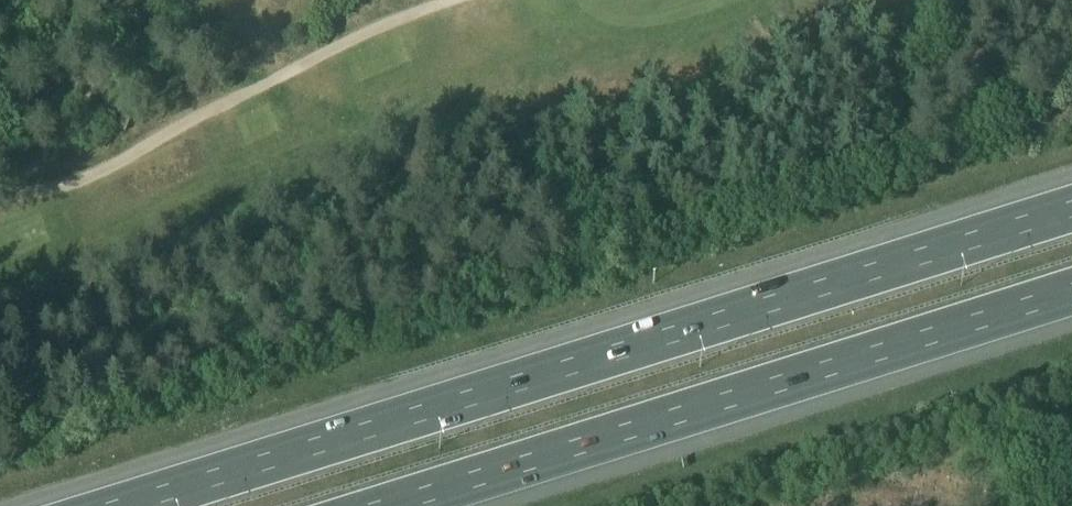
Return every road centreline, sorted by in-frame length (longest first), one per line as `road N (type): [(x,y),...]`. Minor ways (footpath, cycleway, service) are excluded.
road 1 (motorway): [(1071,208),(120,505)]
road 2 (track): [(1071,82),(844,174),(260,339)]
road 3 (motorway): [(380,505),(1071,290)]
road 4 (track): [(500,12),(210,125),(0,222)]

